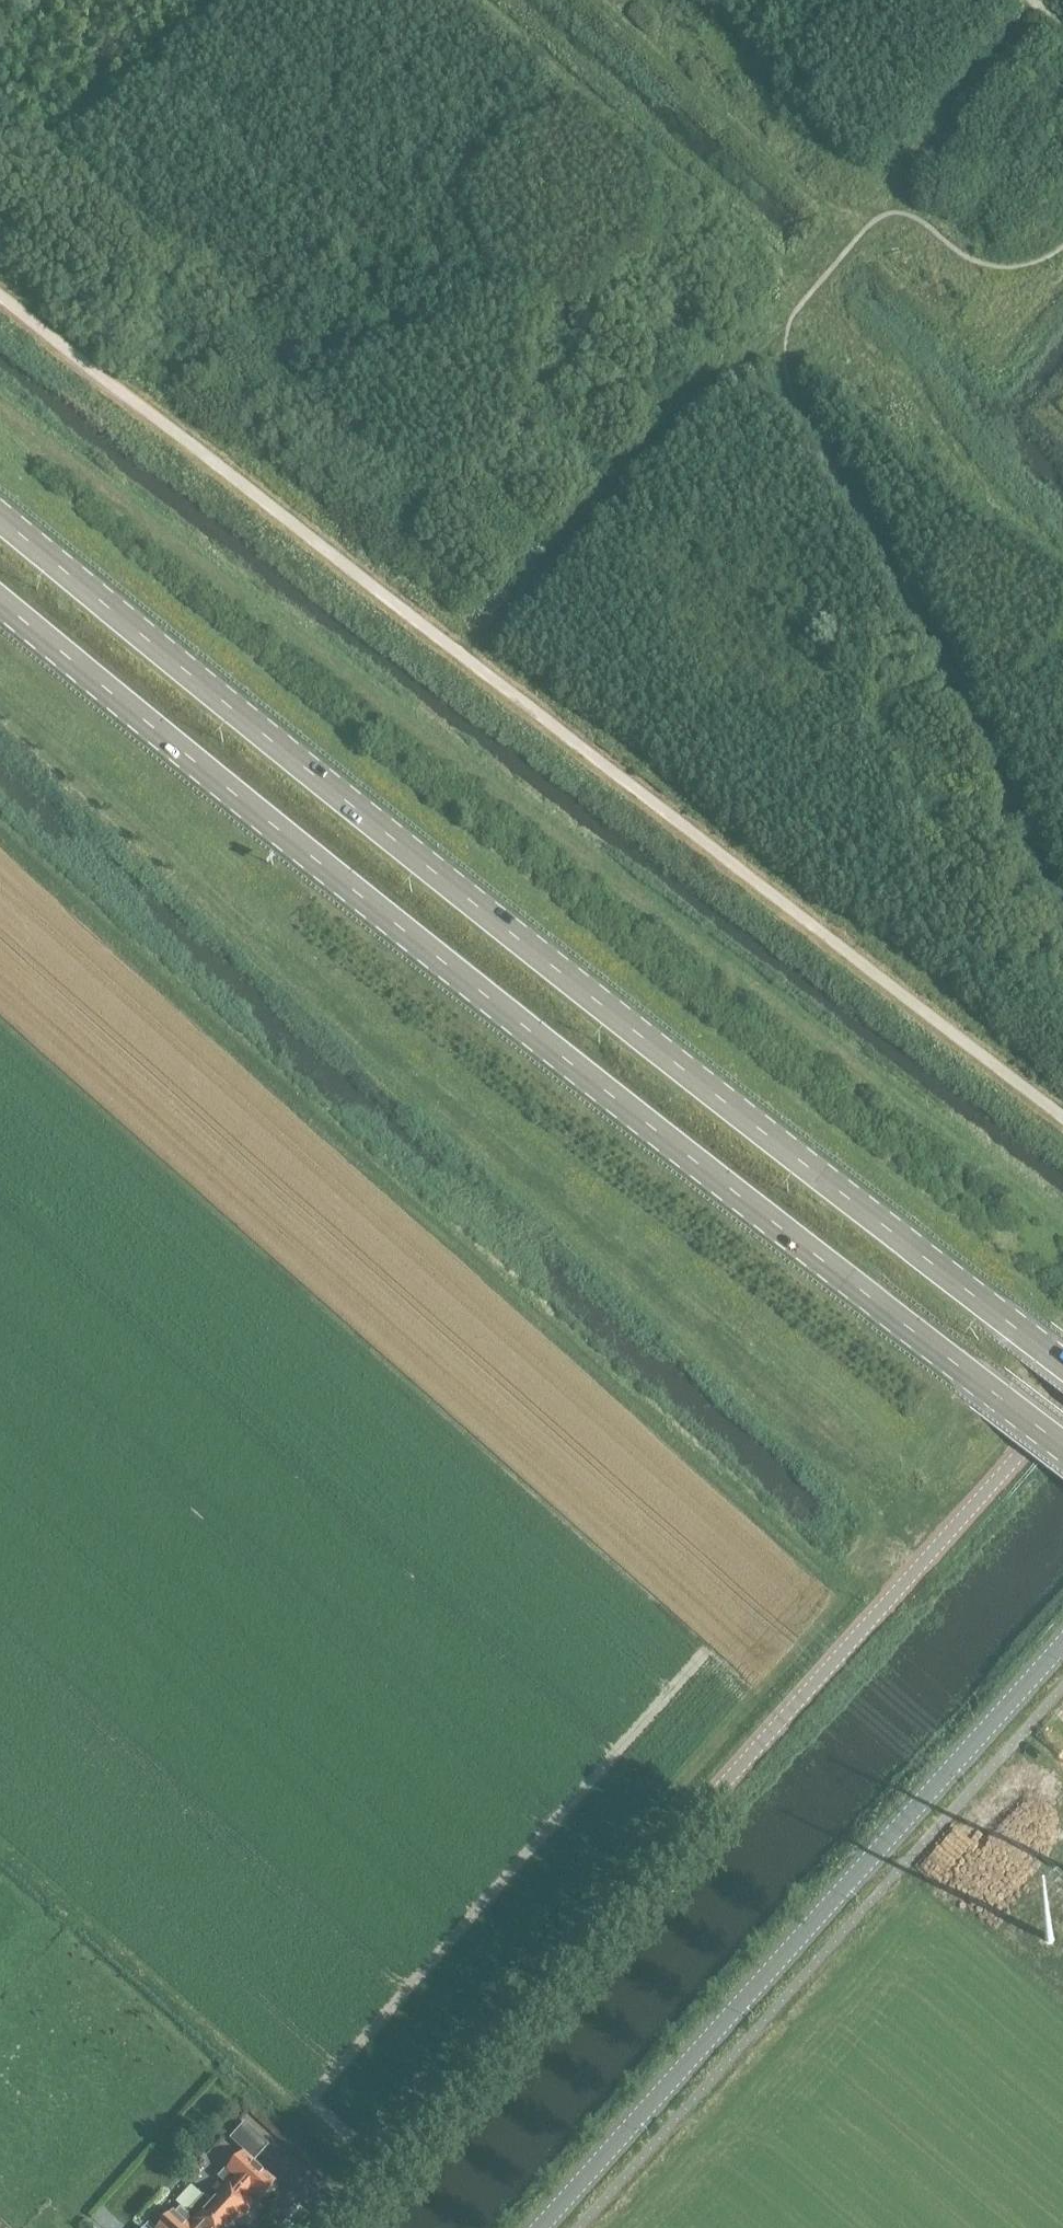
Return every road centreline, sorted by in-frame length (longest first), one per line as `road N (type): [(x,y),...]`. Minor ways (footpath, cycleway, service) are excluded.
road 1 (primary): [(0,598),(403,928),(1062,1447)]
road 2 (primary): [(1062,1364),(516,937),(0,517)]
road 3 (unclassified): [(325,2227),(1062,1404)]
road 4 (tertiary): [(538,2227),(1062,1641)]

